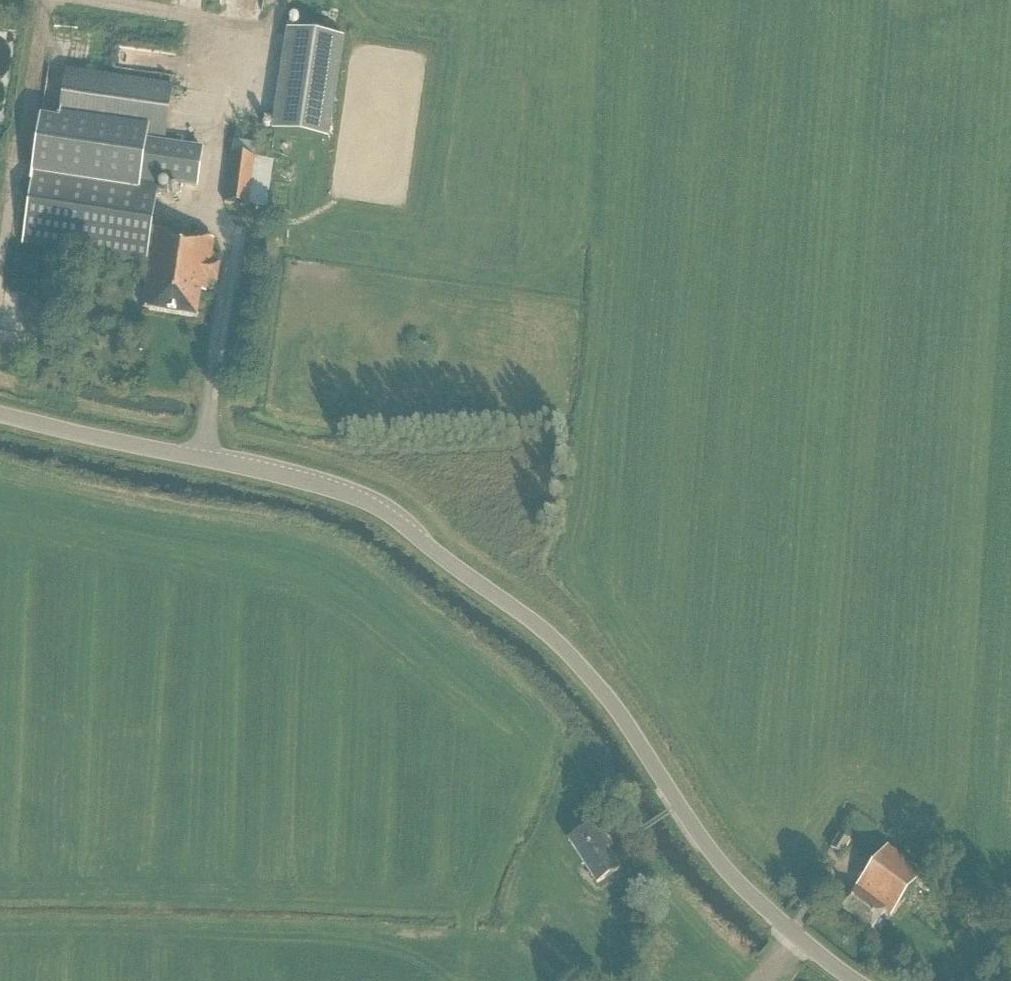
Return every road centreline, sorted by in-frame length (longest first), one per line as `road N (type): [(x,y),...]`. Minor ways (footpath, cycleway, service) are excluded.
road 1 (tertiary): [(0,415),(295,478),(380,507),(565,651),(630,728),(716,858),(854,980)]

